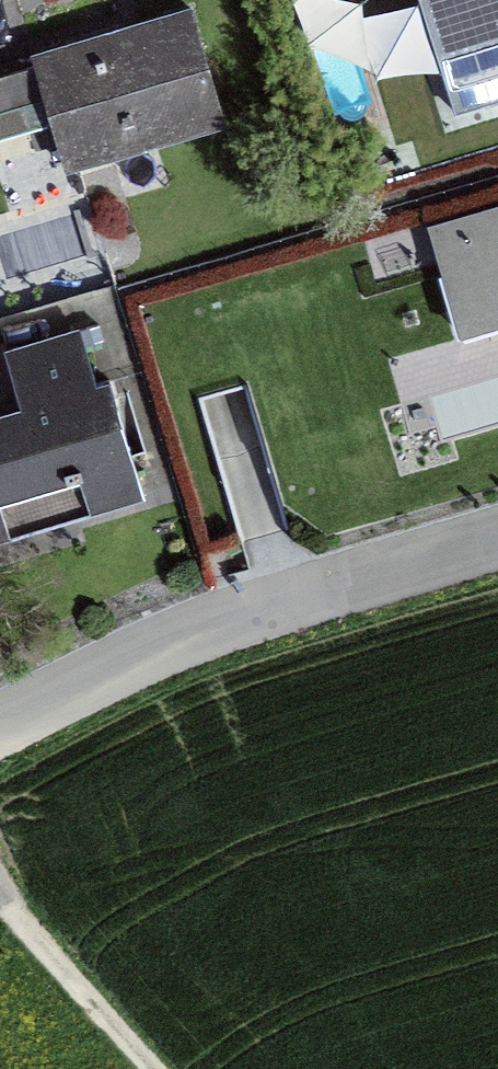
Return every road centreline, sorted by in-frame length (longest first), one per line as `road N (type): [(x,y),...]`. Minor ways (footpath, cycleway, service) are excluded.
road 1 (residential): [(0,721),(178,640),(497,541)]
road 2 (track): [(151,1068),(0,898)]

